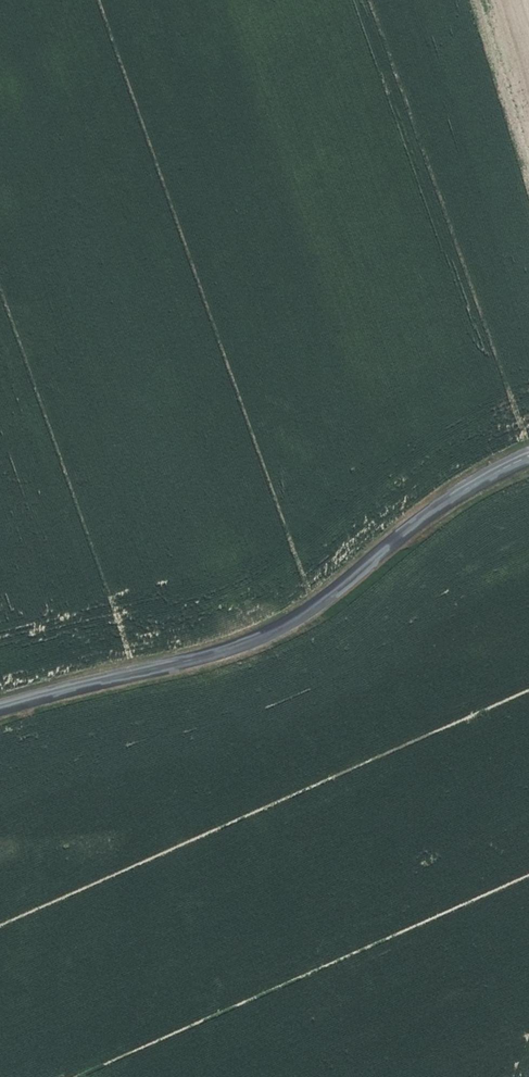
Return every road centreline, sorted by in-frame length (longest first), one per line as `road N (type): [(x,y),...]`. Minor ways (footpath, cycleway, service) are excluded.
road 1 (tertiary): [(528,457),(488,475),(326,602),(280,627),(219,653),(0,710)]

